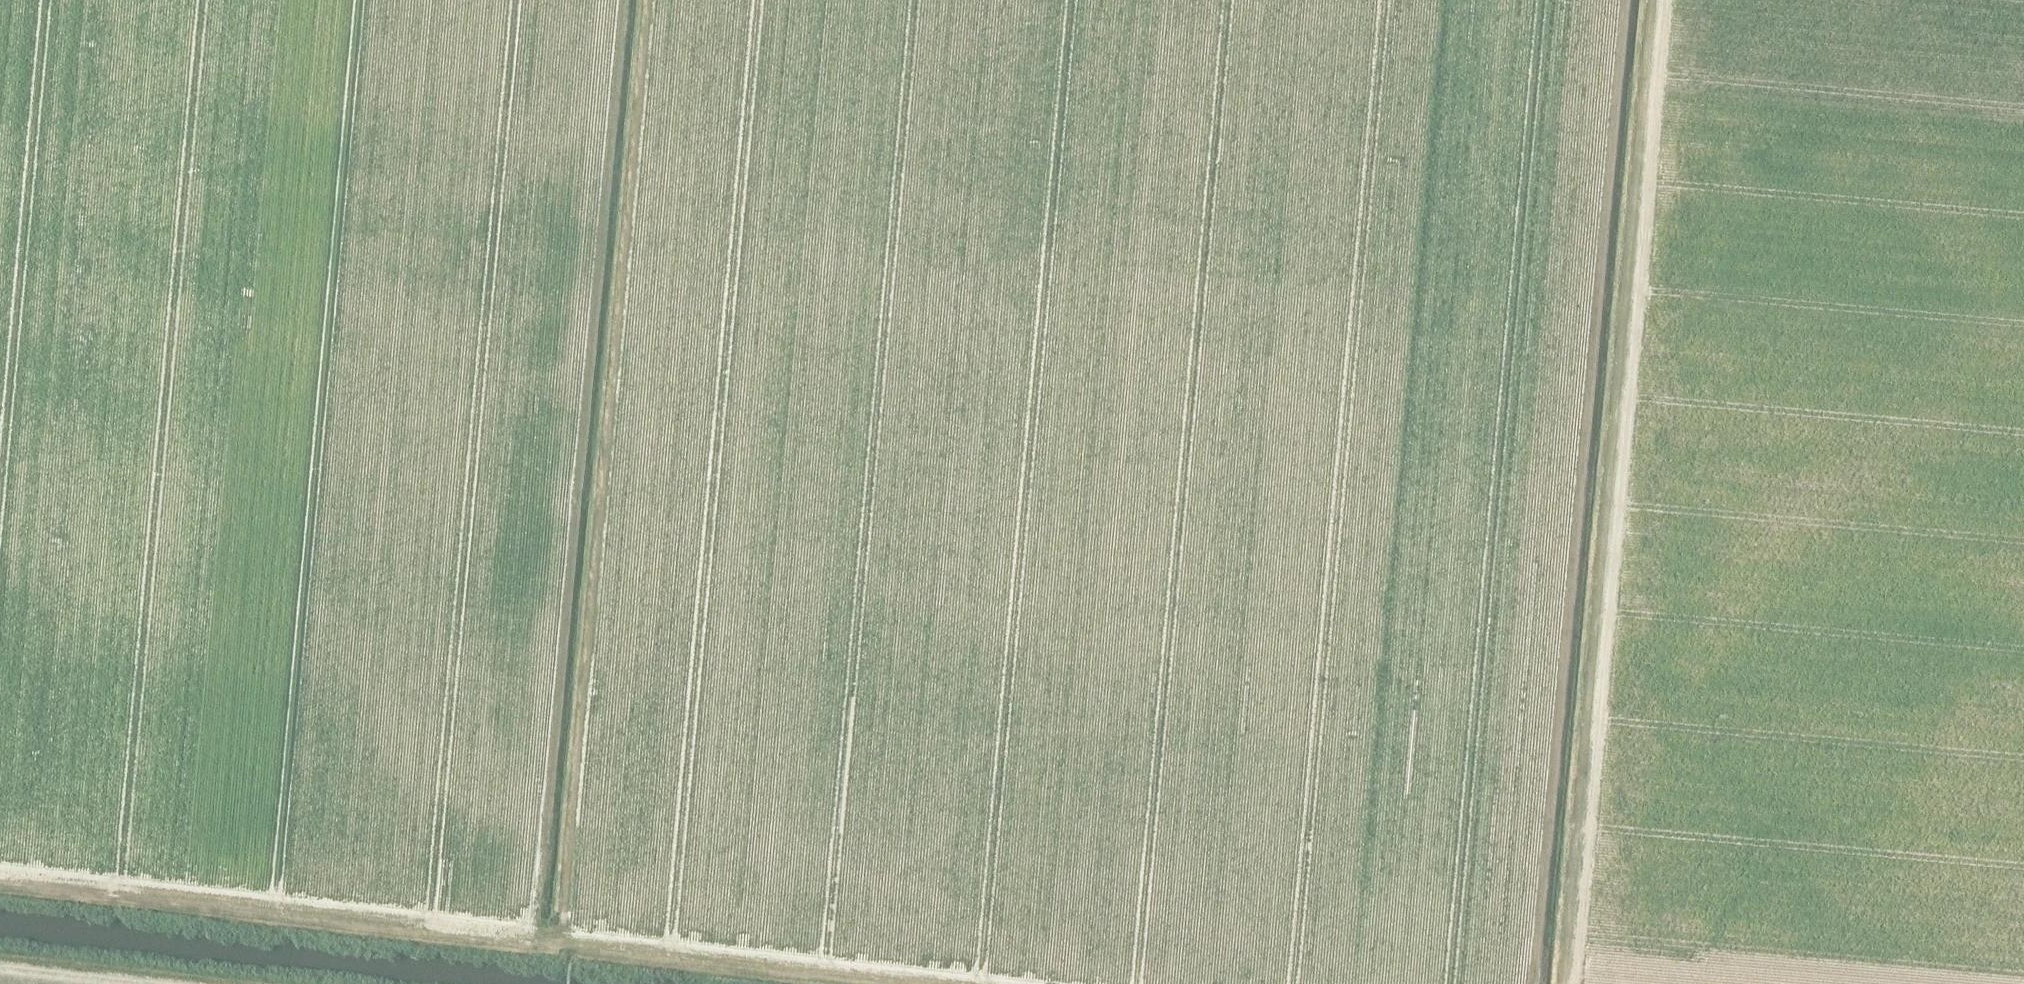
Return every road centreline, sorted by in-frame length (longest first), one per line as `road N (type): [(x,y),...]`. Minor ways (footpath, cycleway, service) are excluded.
road 1 (track): [(1575,983),(1664,0)]
road 2 (track): [(0,893),(572,957)]
road 3 (track): [(572,957),(807,983)]

